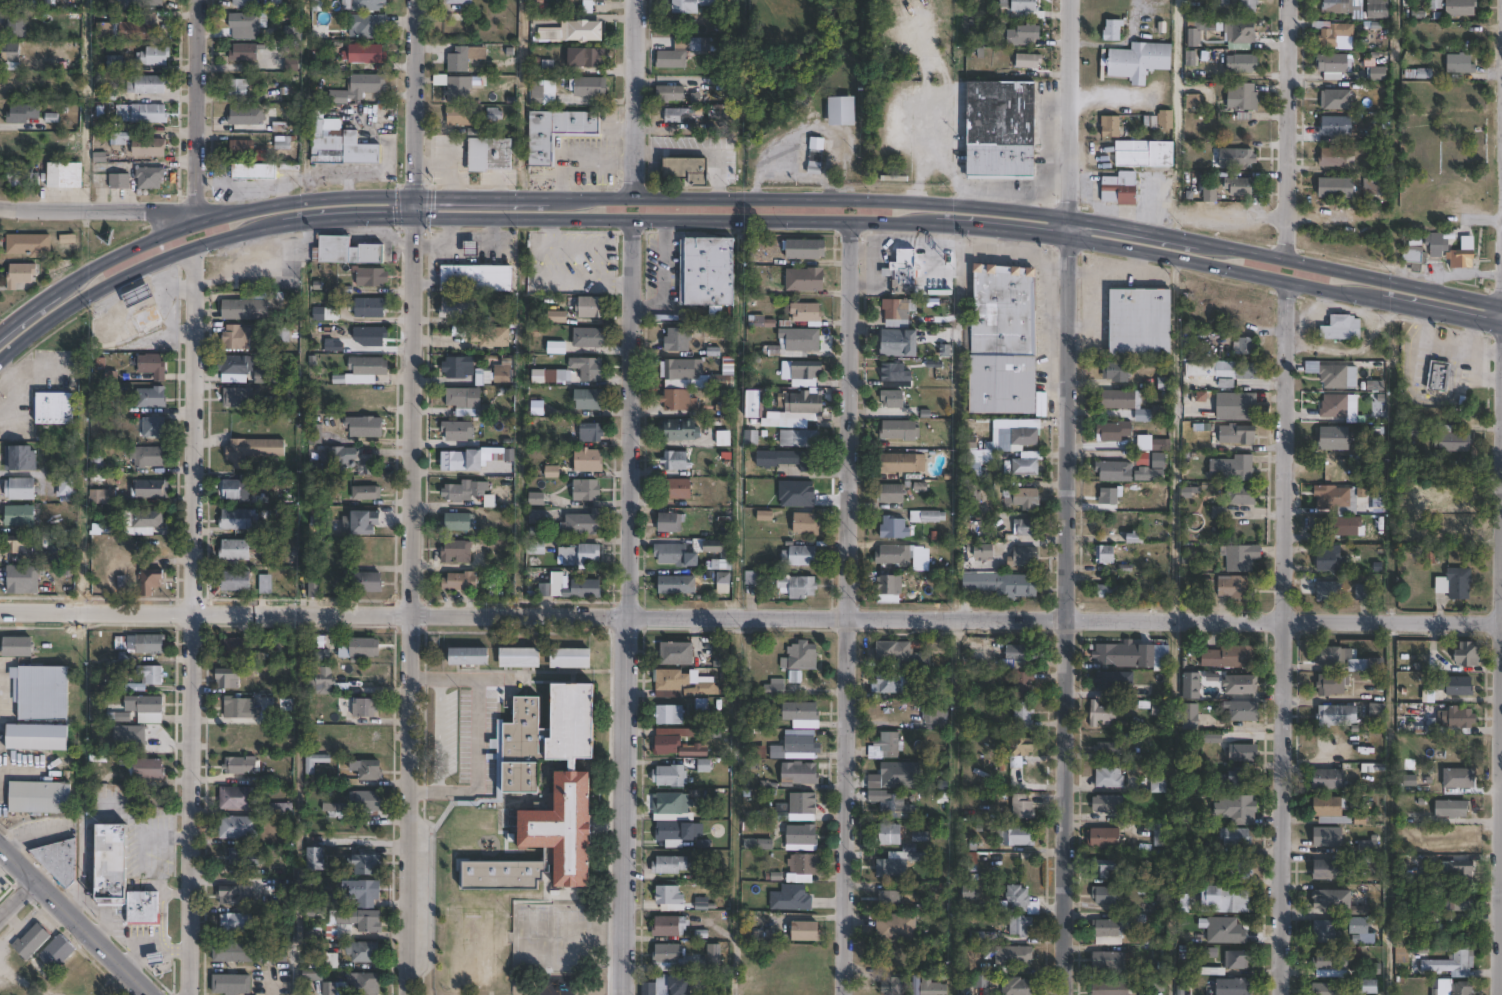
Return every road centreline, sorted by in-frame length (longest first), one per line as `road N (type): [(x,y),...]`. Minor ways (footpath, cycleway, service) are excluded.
road 1 (residential): [(1501,619),(0,612)]
road 2 (residential): [(406,994),(417,215)]
road 3 (residential): [(625,994),(634,216)]
road 4 (residential): [(842,994),(850,219)]
road 5 (residential): [(1068,994),(1068,235)]
road 6 (residential): [(187,994),(196,244)]
road 7 (residential): [(1280,994),(1289,279)]
road 8 (primary): [(417,215),(985,226)]
road 9 (primary): [(1068,214),(850,198),(546,193)]
road 10 (primary): [(1068,235),(1422,307)]
road 11 (primary): [(1501,301),(1196,239)]
road 12 (residential): [(1289,258),(1290,0)]
road 13 (primary): [(0,356),(104,285),(196,244)]
road 14 (primary): [(196,220),(74,277),(0,331)]
road 15 (primary): [(417,194),(258,202),(196,220)]
road 16 (residential): [(196,220),(196,0)]
road 17 (residential): [(1068,214),(1069,0)]
road 18 (tertiary): [(150,994),(0,843)]
road 19 (residential): [(196,220),(0,209)]
road 20 (residential): [(417,194),(417,0)]
road 21 (residential): [(634,193),(636,0)]
road 22 (primary): [(196,244),(254,224),(326,216)]
road 23 (primary): [(1196,239),(1068,214)]
road 24 (primary): [(546,193),(417,194)]

